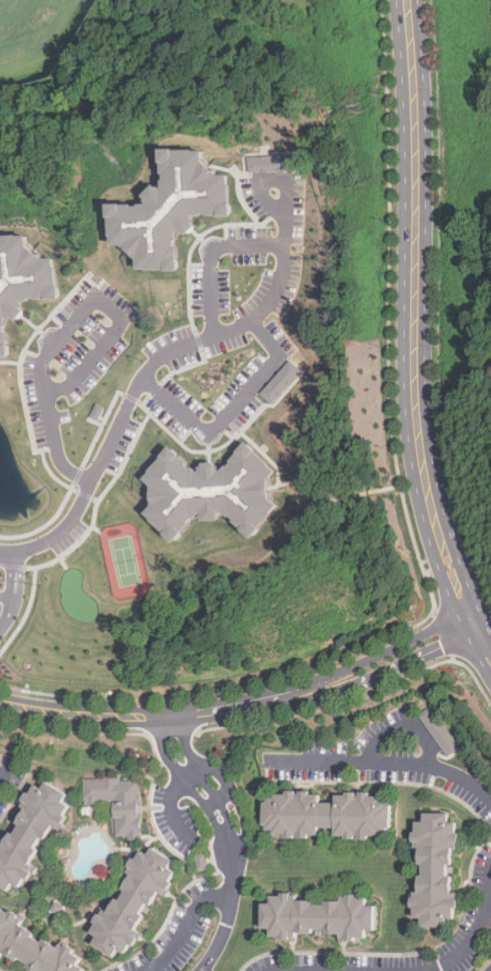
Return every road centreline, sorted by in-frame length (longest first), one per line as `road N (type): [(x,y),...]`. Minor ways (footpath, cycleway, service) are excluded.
road 1 (secondary): [(410,0),(420,431),(439,527),(490,653)]
road 2 (residential): [(0,701),(97,716),(217,712),(344,681),(475,621)]

